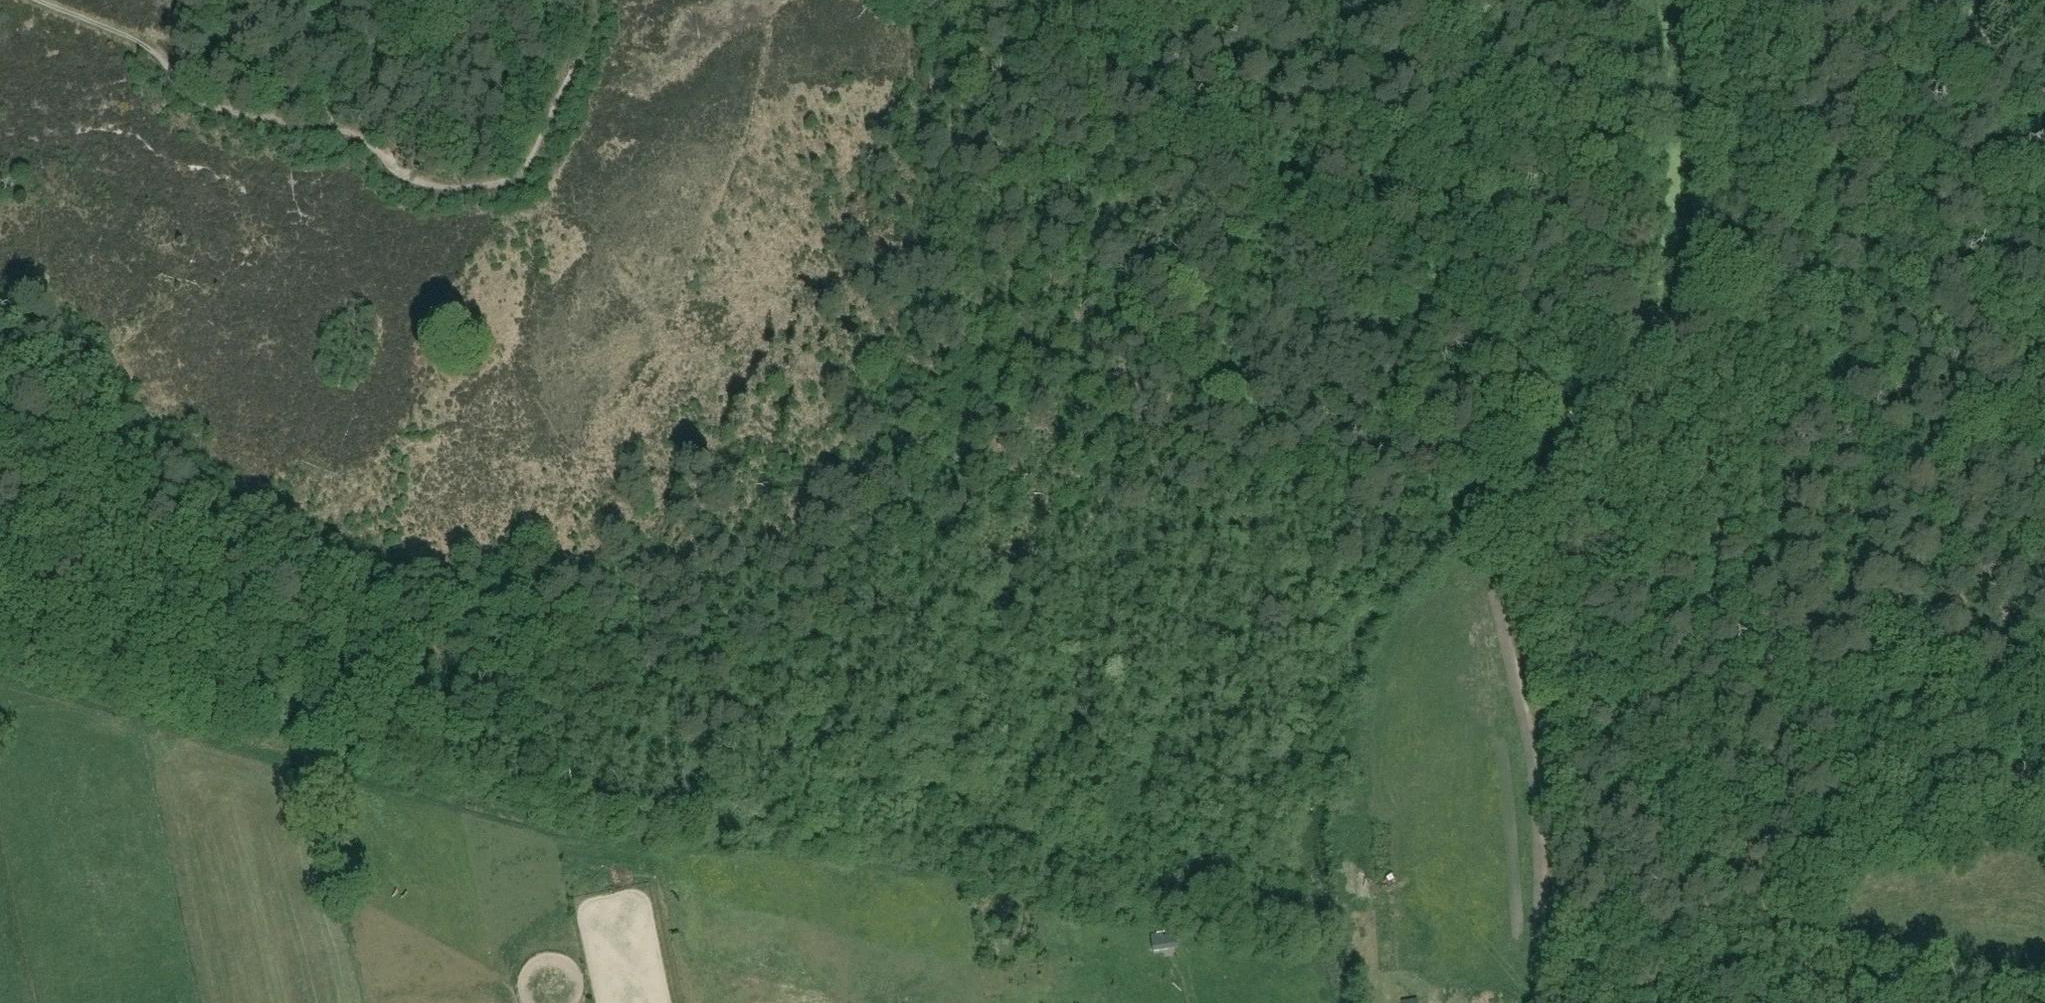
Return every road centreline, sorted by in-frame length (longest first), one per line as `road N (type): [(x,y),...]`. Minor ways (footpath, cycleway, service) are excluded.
road 1 (track): [(1539,1002),(1556,916),(1557,837),(1552,772),(1508,575),(1511,553),(1682,325)]
road 2 (track): [(1682,325),(1702,269),(1706,219),(1686,0)]
road 3 (track): [(1860,110),(2044,115)]

